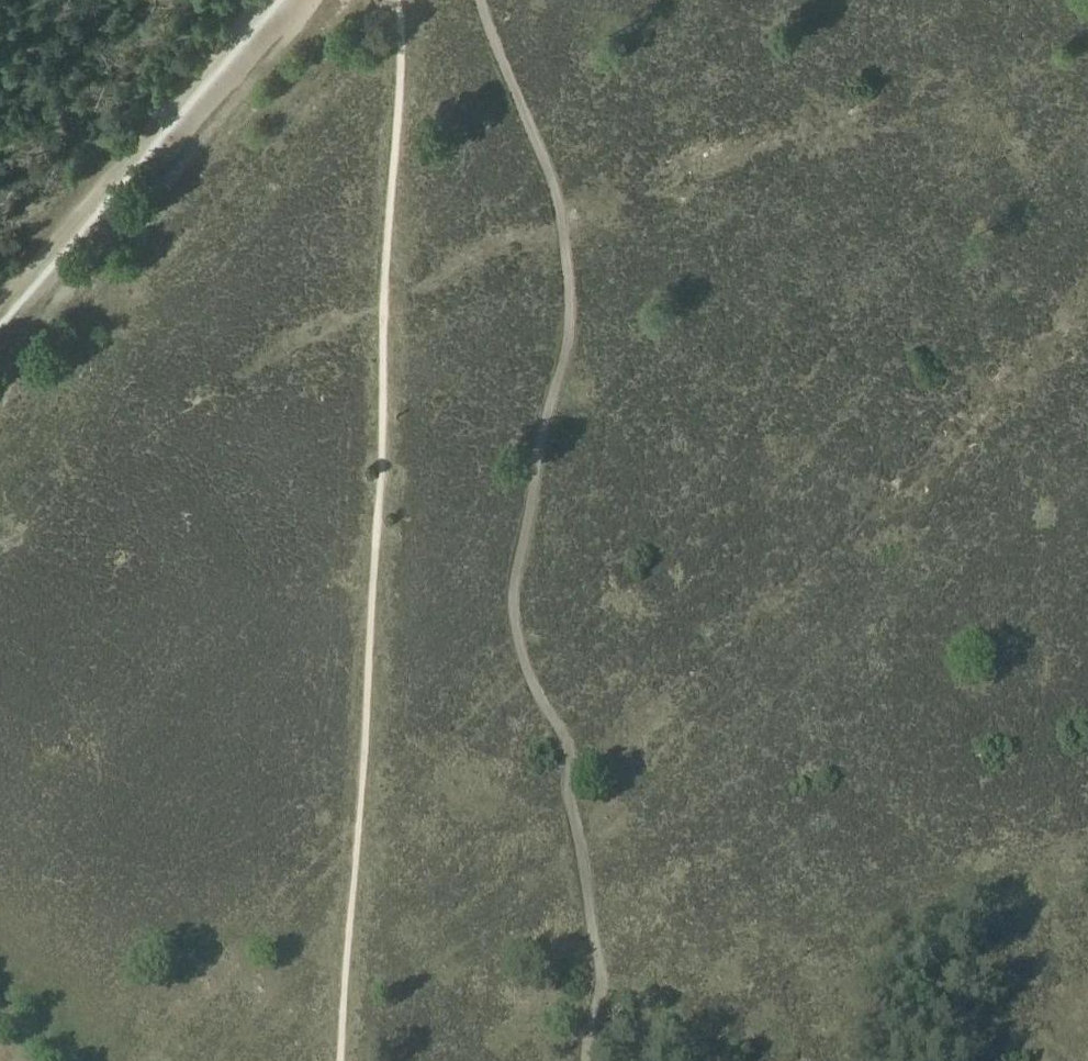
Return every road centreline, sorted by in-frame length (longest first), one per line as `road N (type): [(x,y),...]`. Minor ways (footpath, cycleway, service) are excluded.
road 1 (track): [(259,0),(0,309)]

